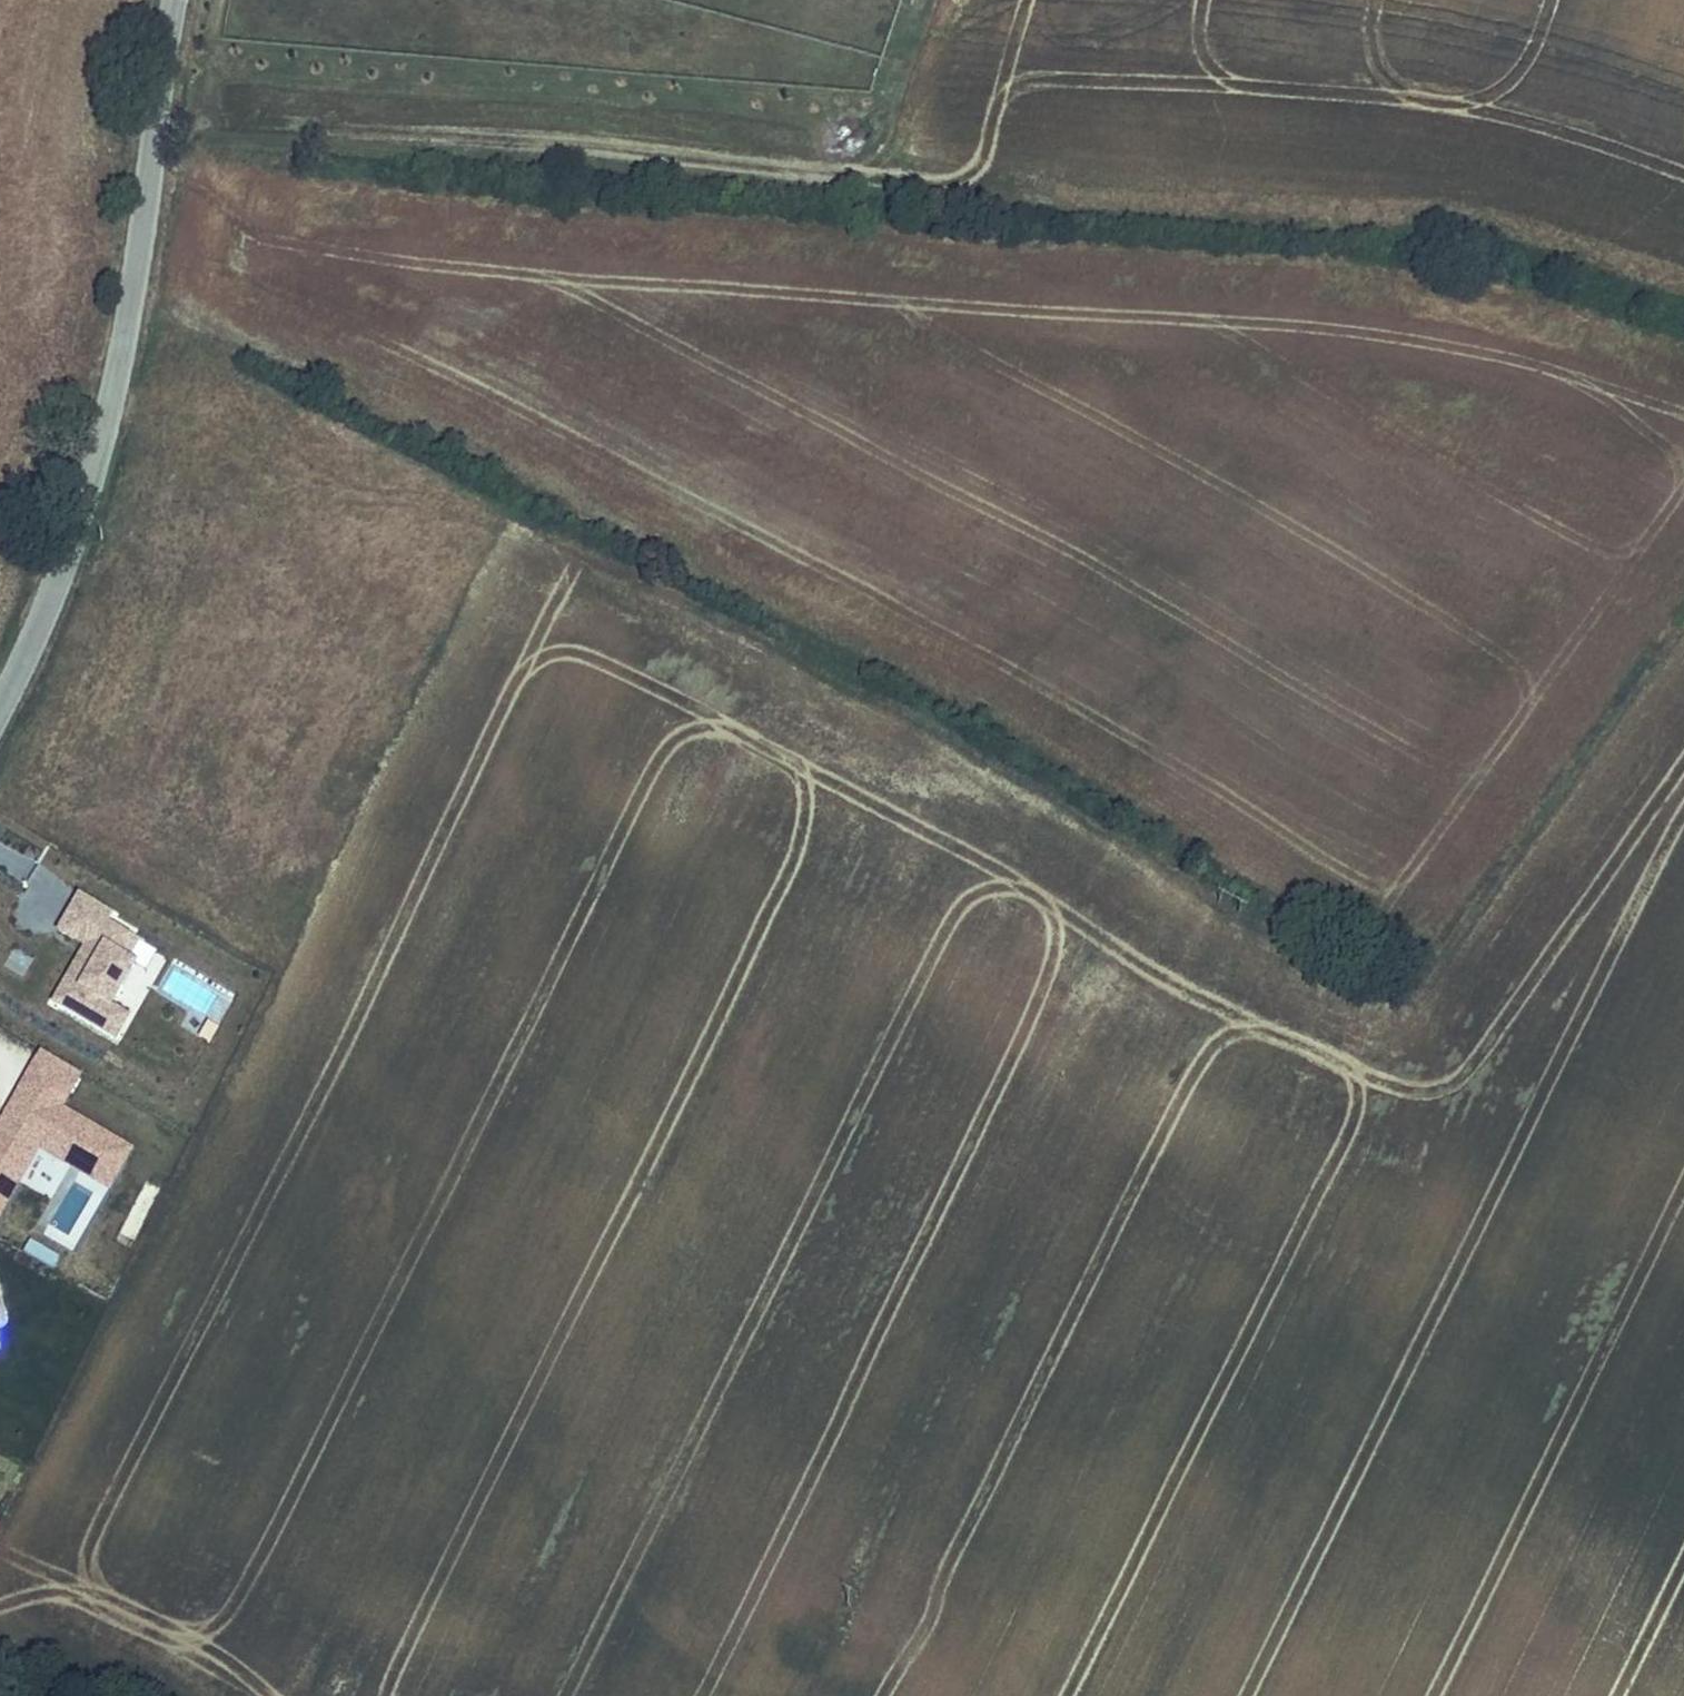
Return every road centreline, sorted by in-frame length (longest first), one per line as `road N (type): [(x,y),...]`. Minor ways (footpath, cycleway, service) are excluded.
road 1 (tertiary): [(0,706),(32,646),(99,465),(144,227),(175,0)]

